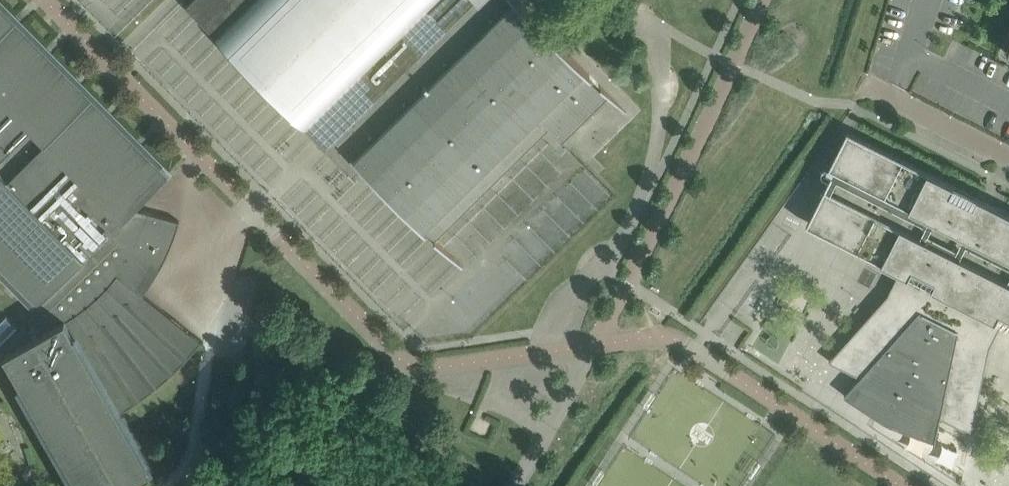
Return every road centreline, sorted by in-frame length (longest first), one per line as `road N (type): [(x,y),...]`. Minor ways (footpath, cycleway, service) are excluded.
road 1 (residential): [(870,90),(1008,159)]

